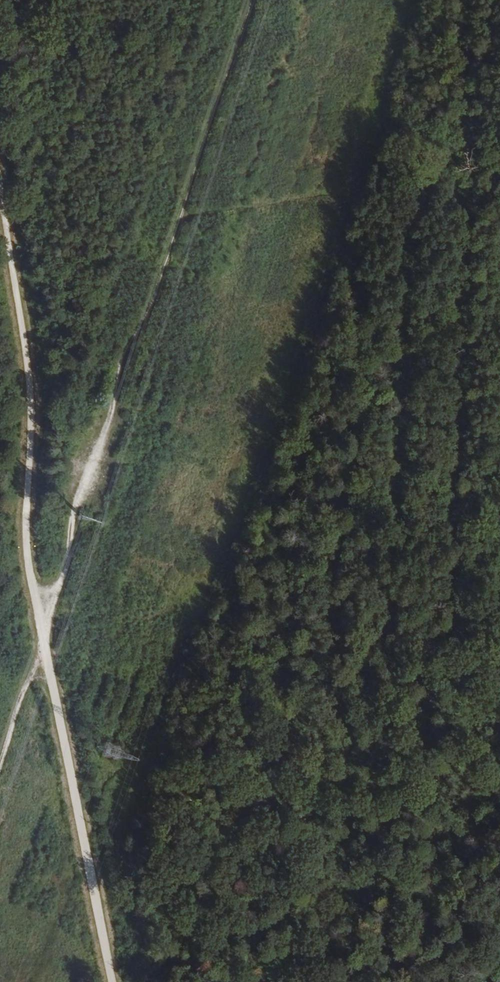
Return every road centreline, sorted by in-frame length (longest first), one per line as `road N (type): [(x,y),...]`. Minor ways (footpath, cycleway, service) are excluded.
road 1 (track): [(111,981),(26,549),(34,444),(0,169)]
road 2 (track): [(252,0),(166,264),(122,359),(73,520),(68,560),(0,764)]

